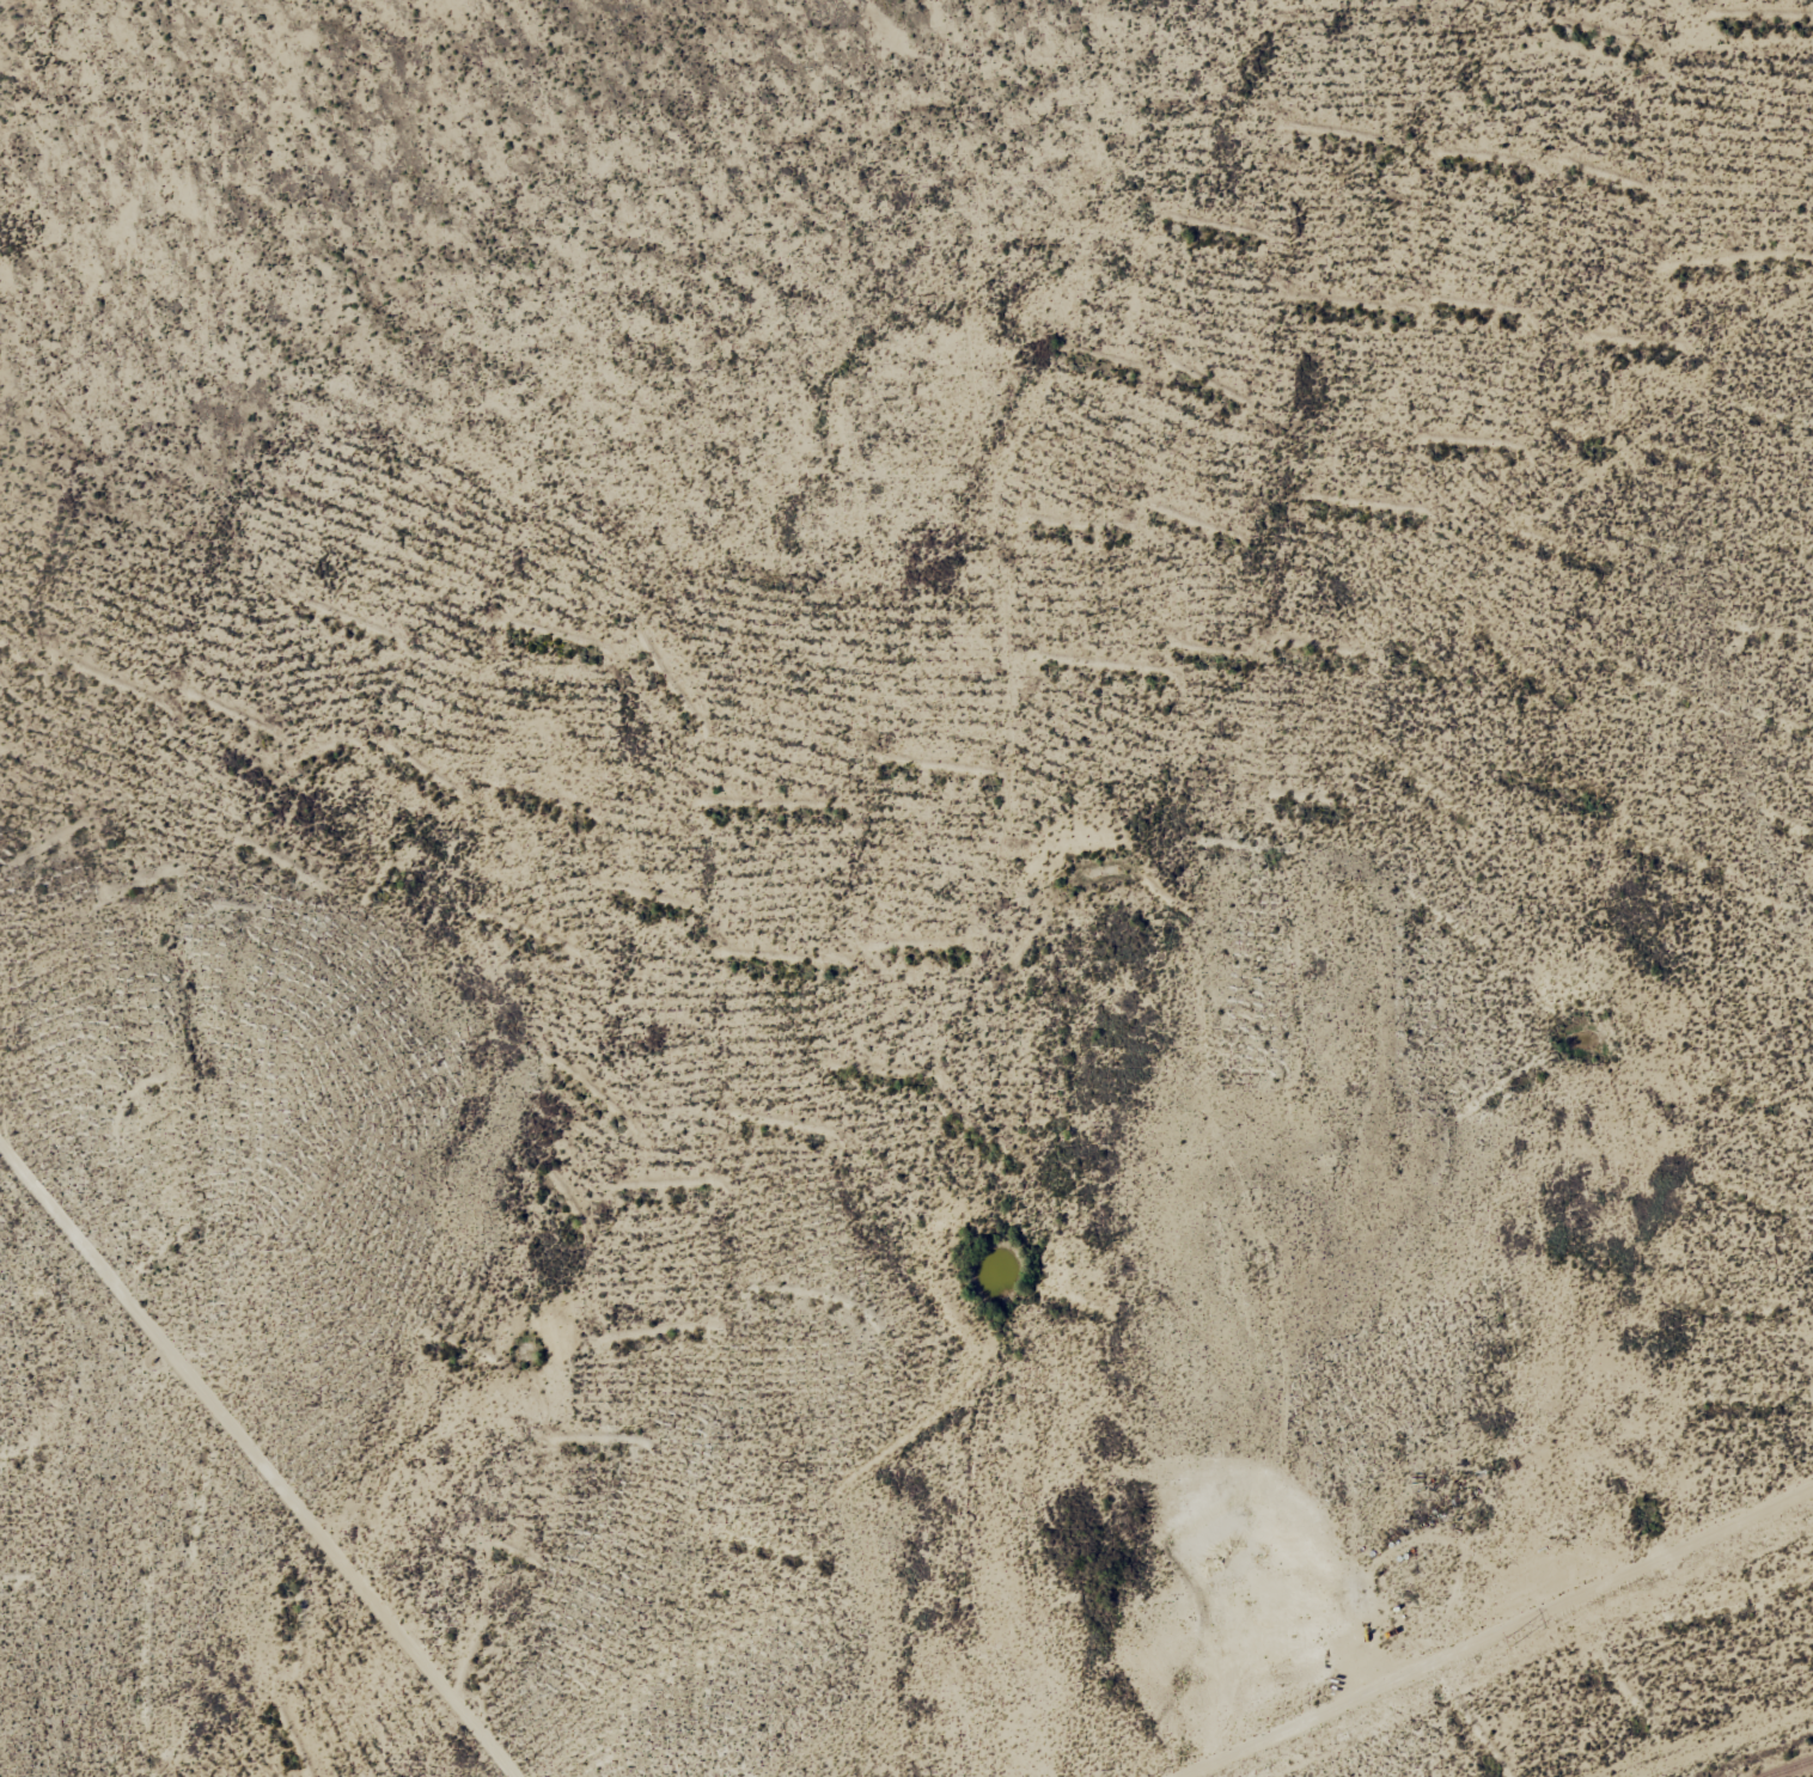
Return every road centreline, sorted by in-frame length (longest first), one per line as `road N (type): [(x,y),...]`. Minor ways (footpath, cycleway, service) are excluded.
road 1 (residential): [(1436,1776),(1812,1652)]

